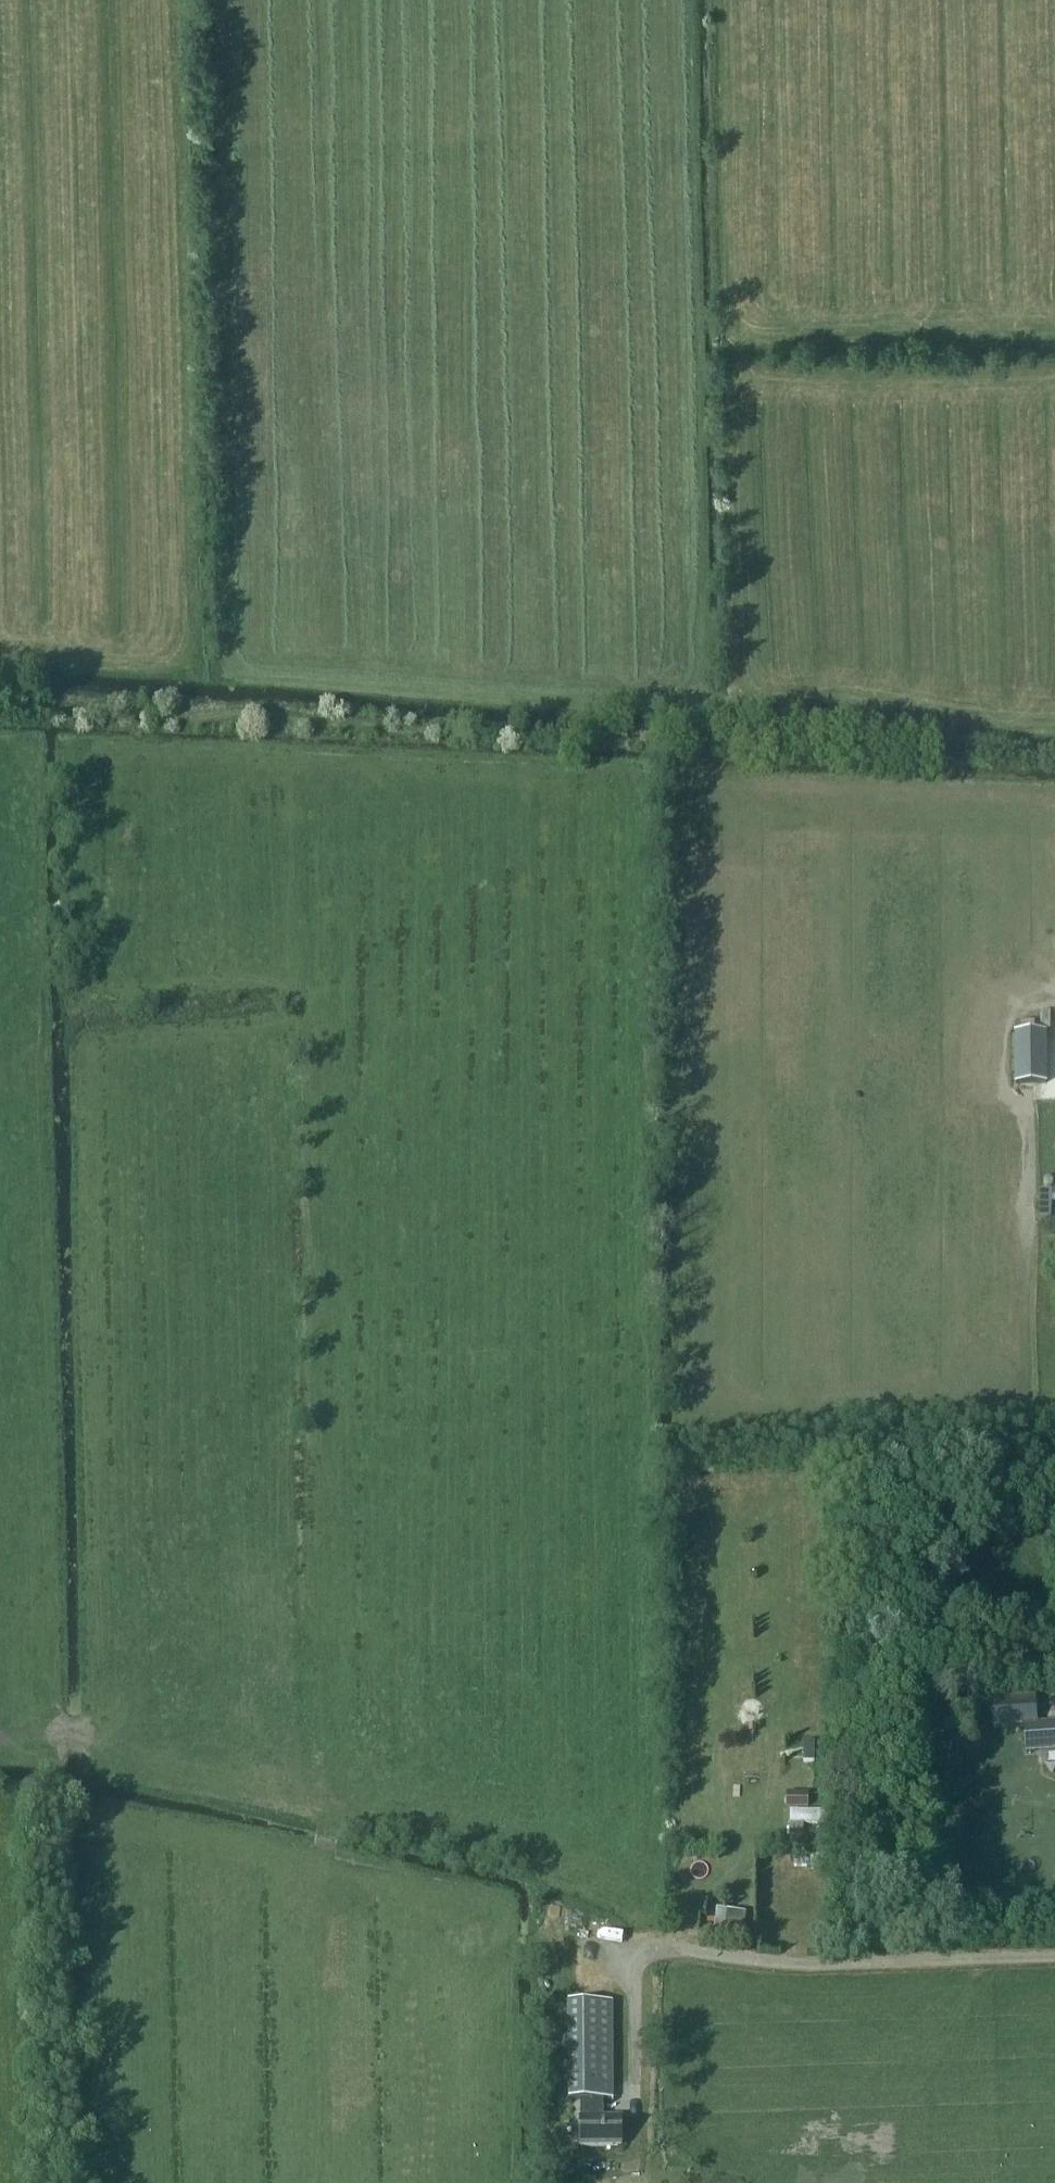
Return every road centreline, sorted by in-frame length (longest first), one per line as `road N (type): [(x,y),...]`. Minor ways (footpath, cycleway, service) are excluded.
road 1 (track): [(1054,1958),(823,1966),(632,1945)]

